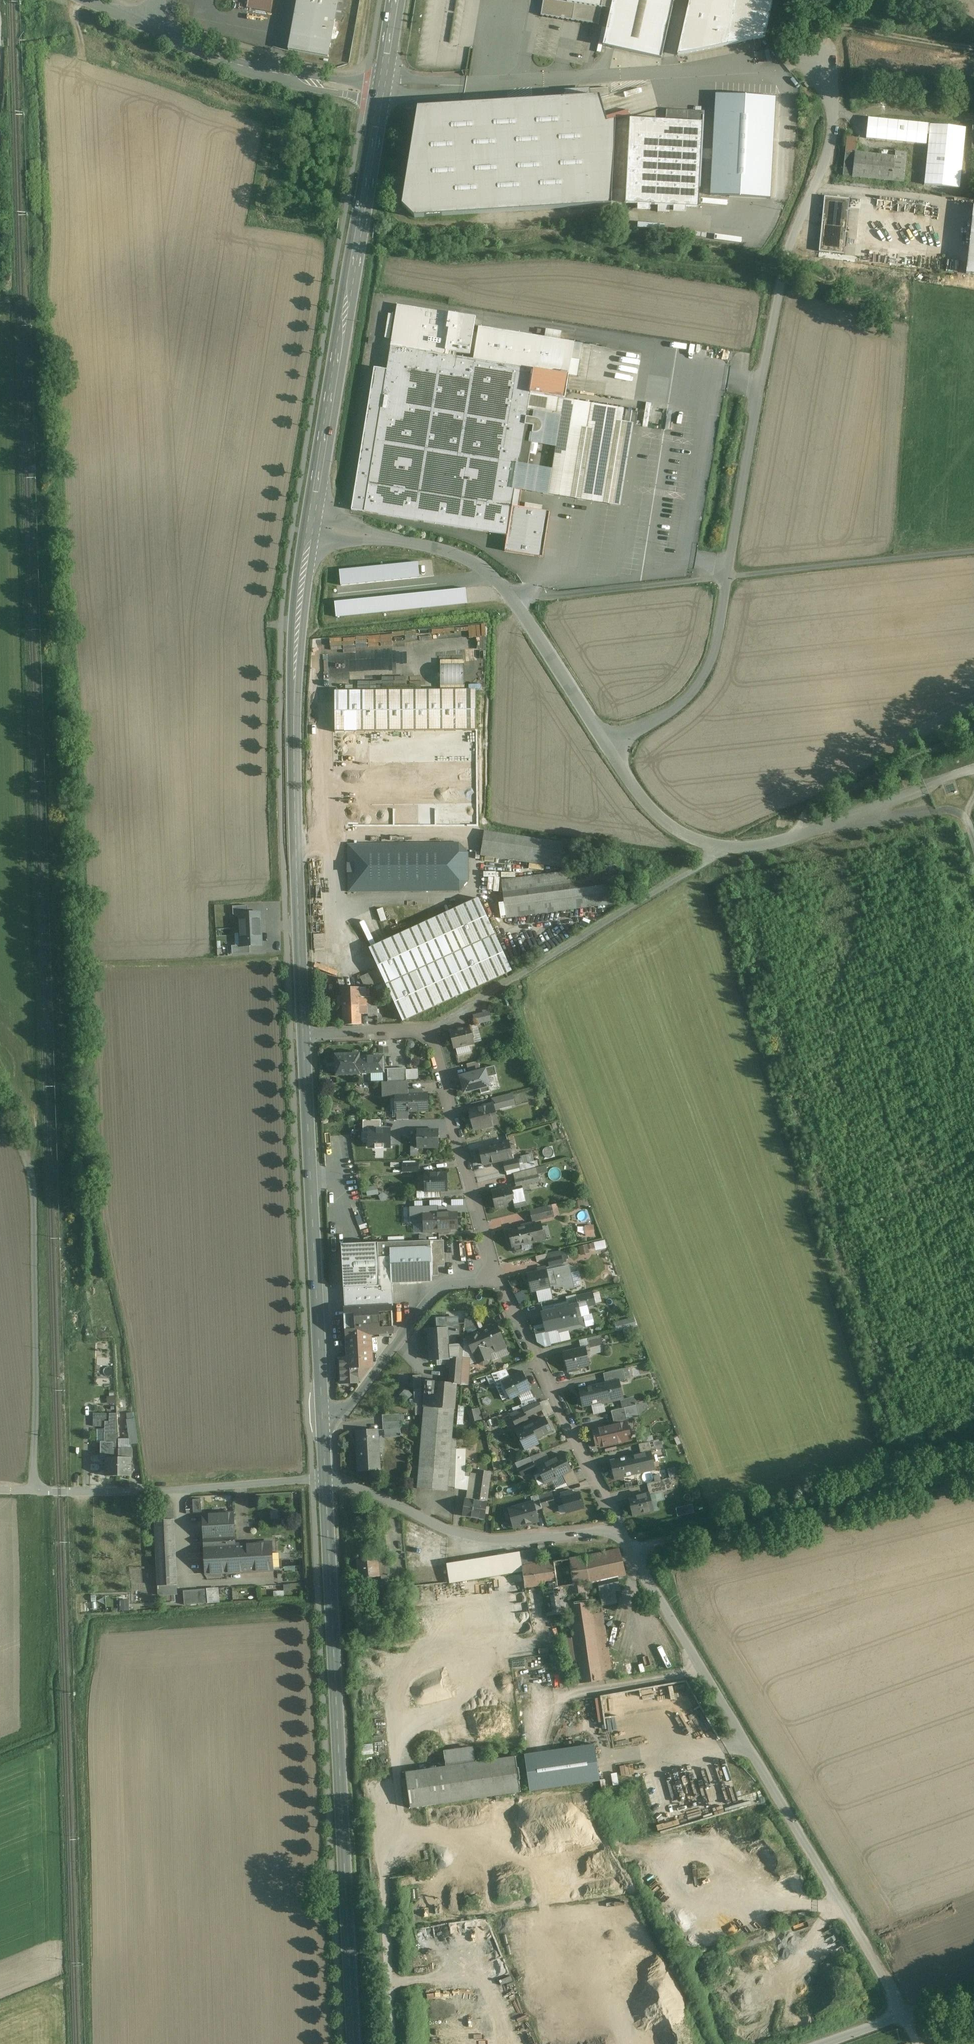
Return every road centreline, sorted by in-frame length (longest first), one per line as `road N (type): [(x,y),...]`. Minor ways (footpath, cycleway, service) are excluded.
road 1 (unclassified): [(605,742),(685,691),(712,642),(781,260),(833,141),(828,84),(808,54)]
road 2 (secondary): [(325,1478),(354,2043)]
road 3 (unclassified): [(904,2017),(620,1528)]
road 4 (secondary): [(310,526),(295,655),(303,1032)]
road 5 (secondary): [(381,93),(310,526)]
road 6 (secondary): [(303,1032),(323,1435)]
road 7 (unclassified): [(310,526),(441,549),(487,570),(516,600),(605,742)]
road 8 (residential): [(498,1281),(431,1034),(303,1032)]
road 9 (track): [(728,850),(431,1034)]
road 10 (unclassified): [(325,1478),(167,1490),(0,1490)]
road 11 (unclassified): [(605,742),(663,821),(728,850),(868,816)]
road 12 (residential): [(620,1528),(470,1537),(325,1478)]
road 13 (residential): [(620,1528),(498,1281)]
road 14 (residential): [(498,1281),(445,1285),(432,1295),(323,1435)]
road 15 (unclassified): [(381,93),(258,70),(151,28)]
road 16 (track): [(973,48),(840,27),(808,54)]

